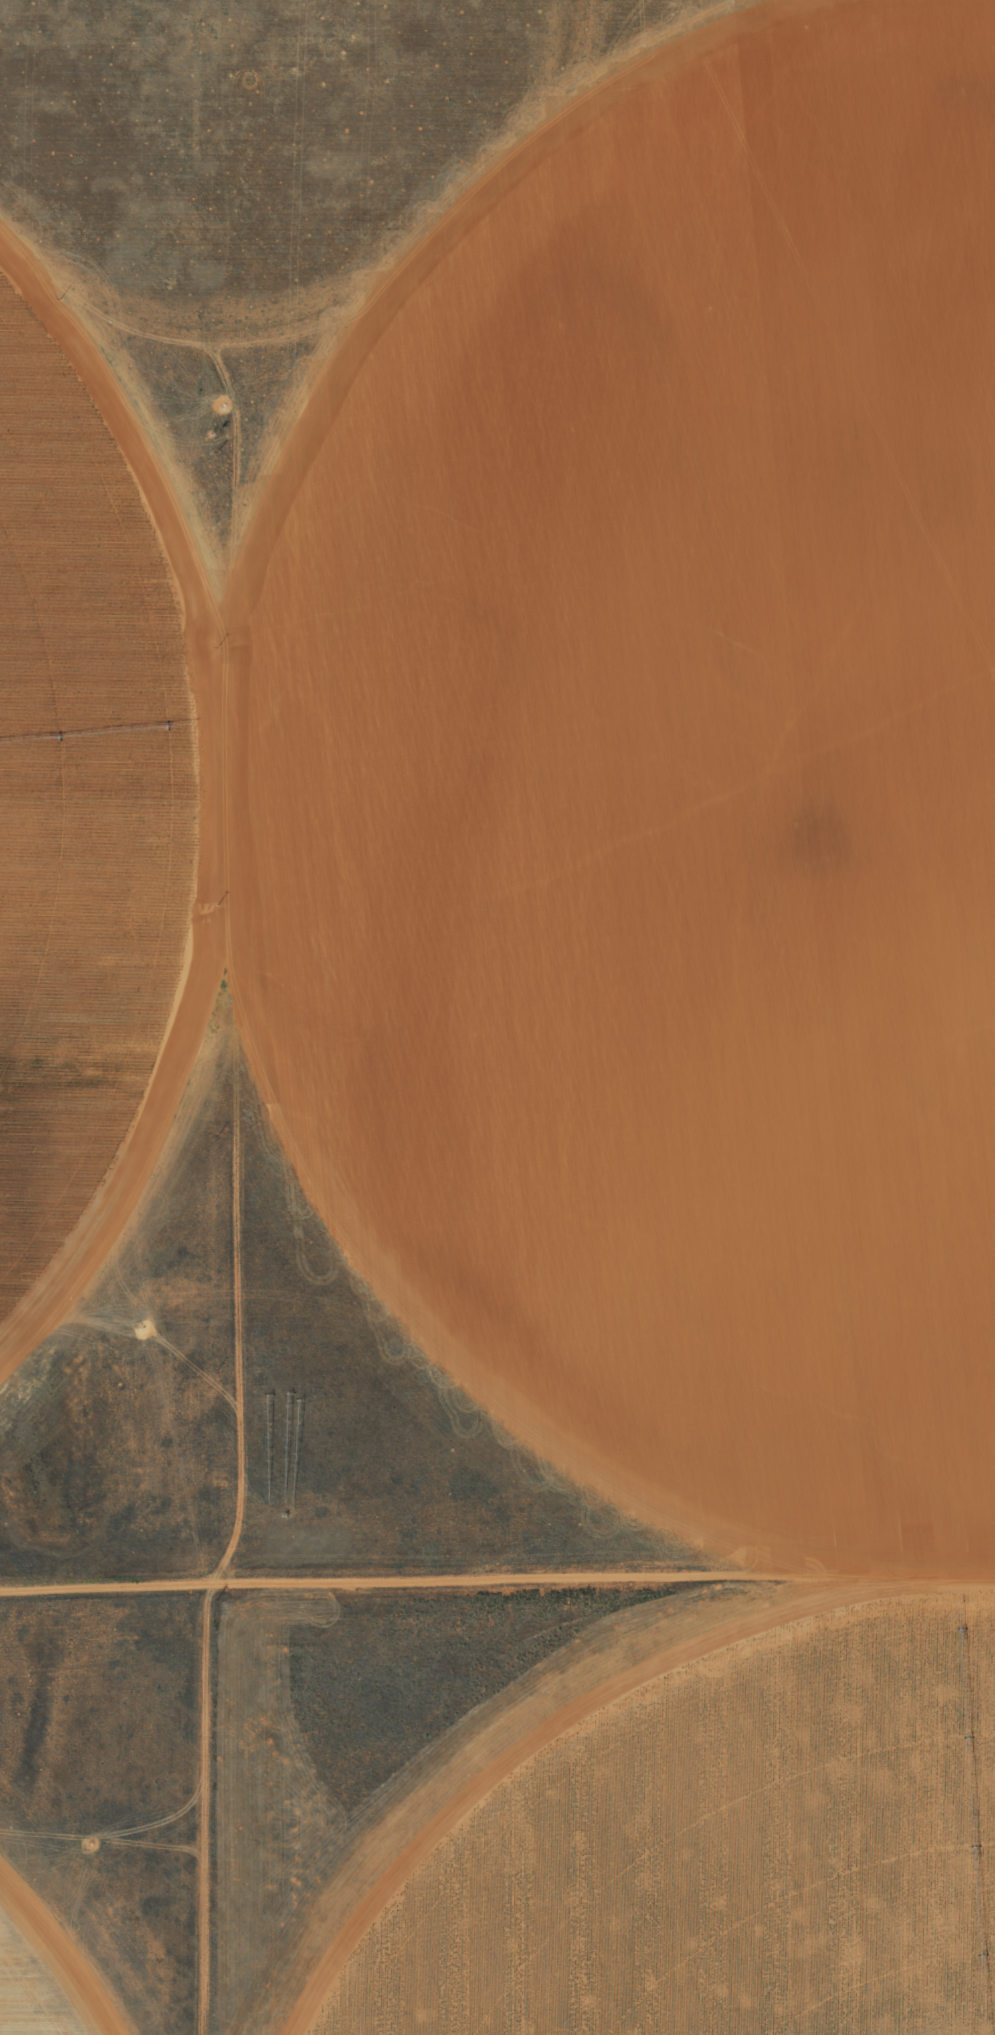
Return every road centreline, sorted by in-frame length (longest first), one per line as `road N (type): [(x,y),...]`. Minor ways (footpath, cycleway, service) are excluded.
road 1 (track): [(994,1595),(0,1592)]

